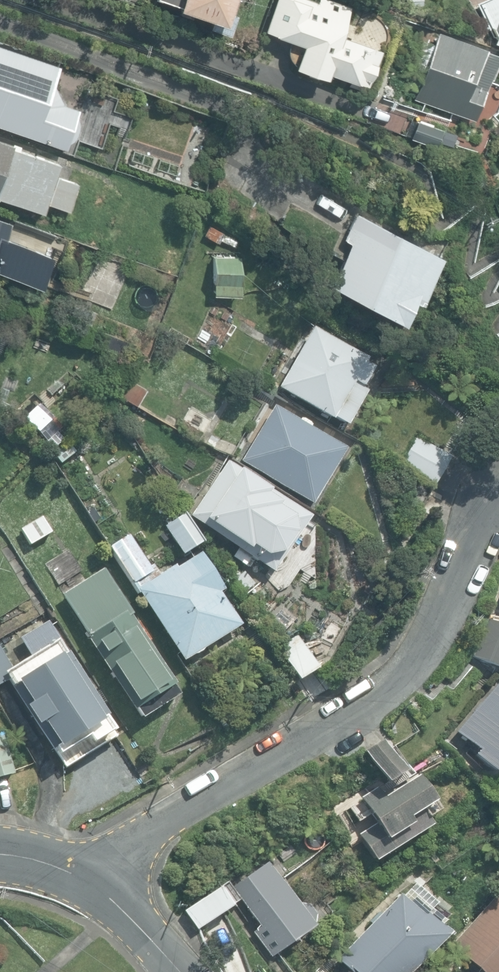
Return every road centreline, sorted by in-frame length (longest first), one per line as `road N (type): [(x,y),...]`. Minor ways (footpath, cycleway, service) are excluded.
road 1 (residential): [(94,884),(177,816),(386,689),(449,609),(498,514)]
road 2 (residential): [(94,884),(181,971)]

